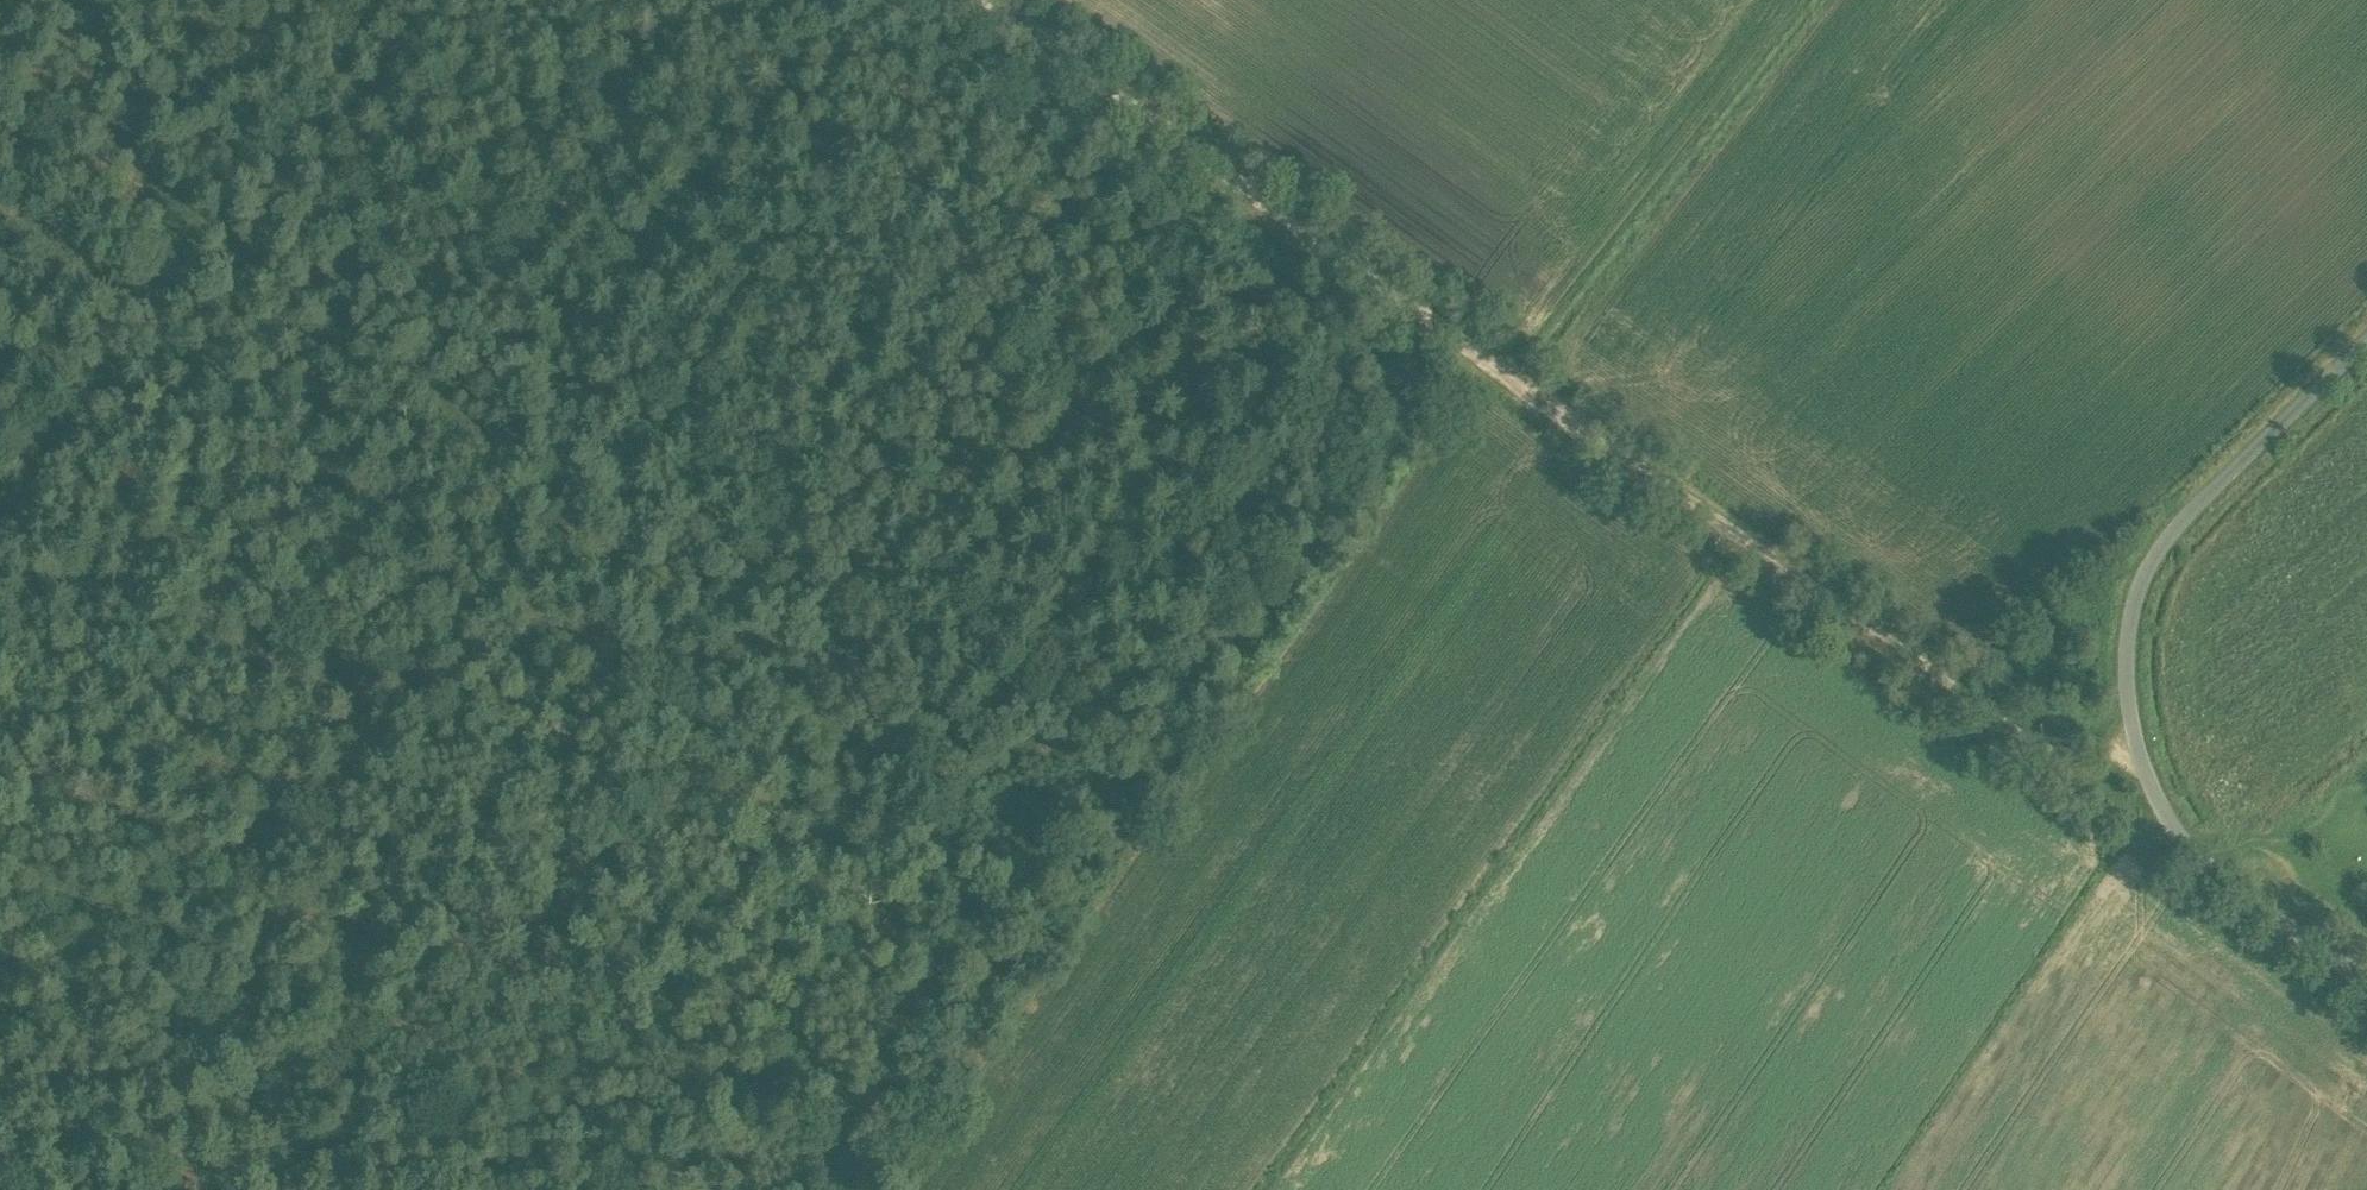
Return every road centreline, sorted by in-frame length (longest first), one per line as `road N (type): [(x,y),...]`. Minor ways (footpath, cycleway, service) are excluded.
road 1 (track): [(0,84),(198,222),(855,727),(1116,881)]
road 2 (track): [(996,0),(1550,388),(1978,715),(2036,730),(2128,728)]
road 3 (unclassified): [(2366,1004),(2182,874),(2142,811),(2128,764),(2126,626),(2184,525),(2366,351)]
road 4 (track): [(0,854),(768,1189)]
road 5 (track): [(198,222),(0,564)]

